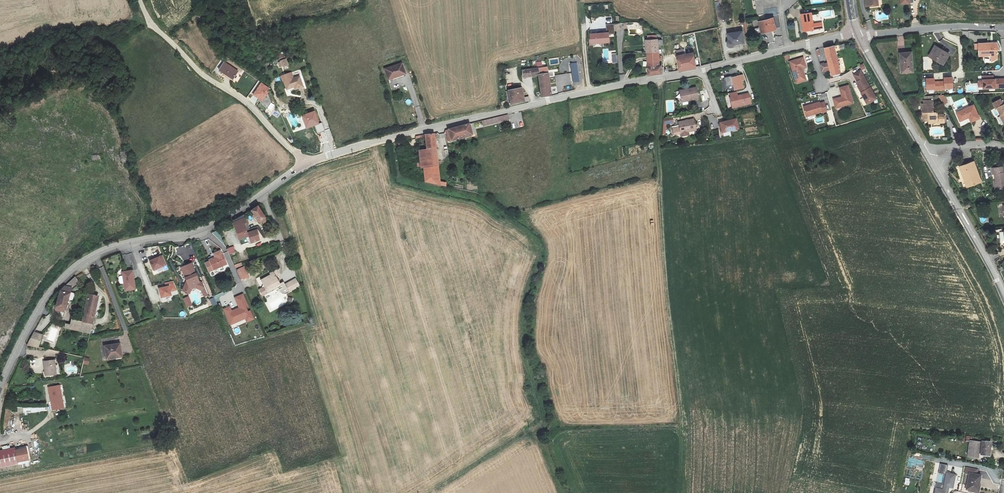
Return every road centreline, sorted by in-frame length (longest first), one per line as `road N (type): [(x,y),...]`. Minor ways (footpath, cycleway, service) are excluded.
road 1 (unclassified): [(306,163),(856,32)]
road 2 (unclassified): [(0,386),(49,295),(81,262),(135,242),(205,230),(306,163)]
road 3 (unclassified): [(306,163),(186,57),(141,0)]
road 4 (unclassified): [(1003,297),(929,162)]
road 5 (unclassified): [(859,39),(1003,29)]
road 6 (unclassified): [(929,162),(859,39)]

